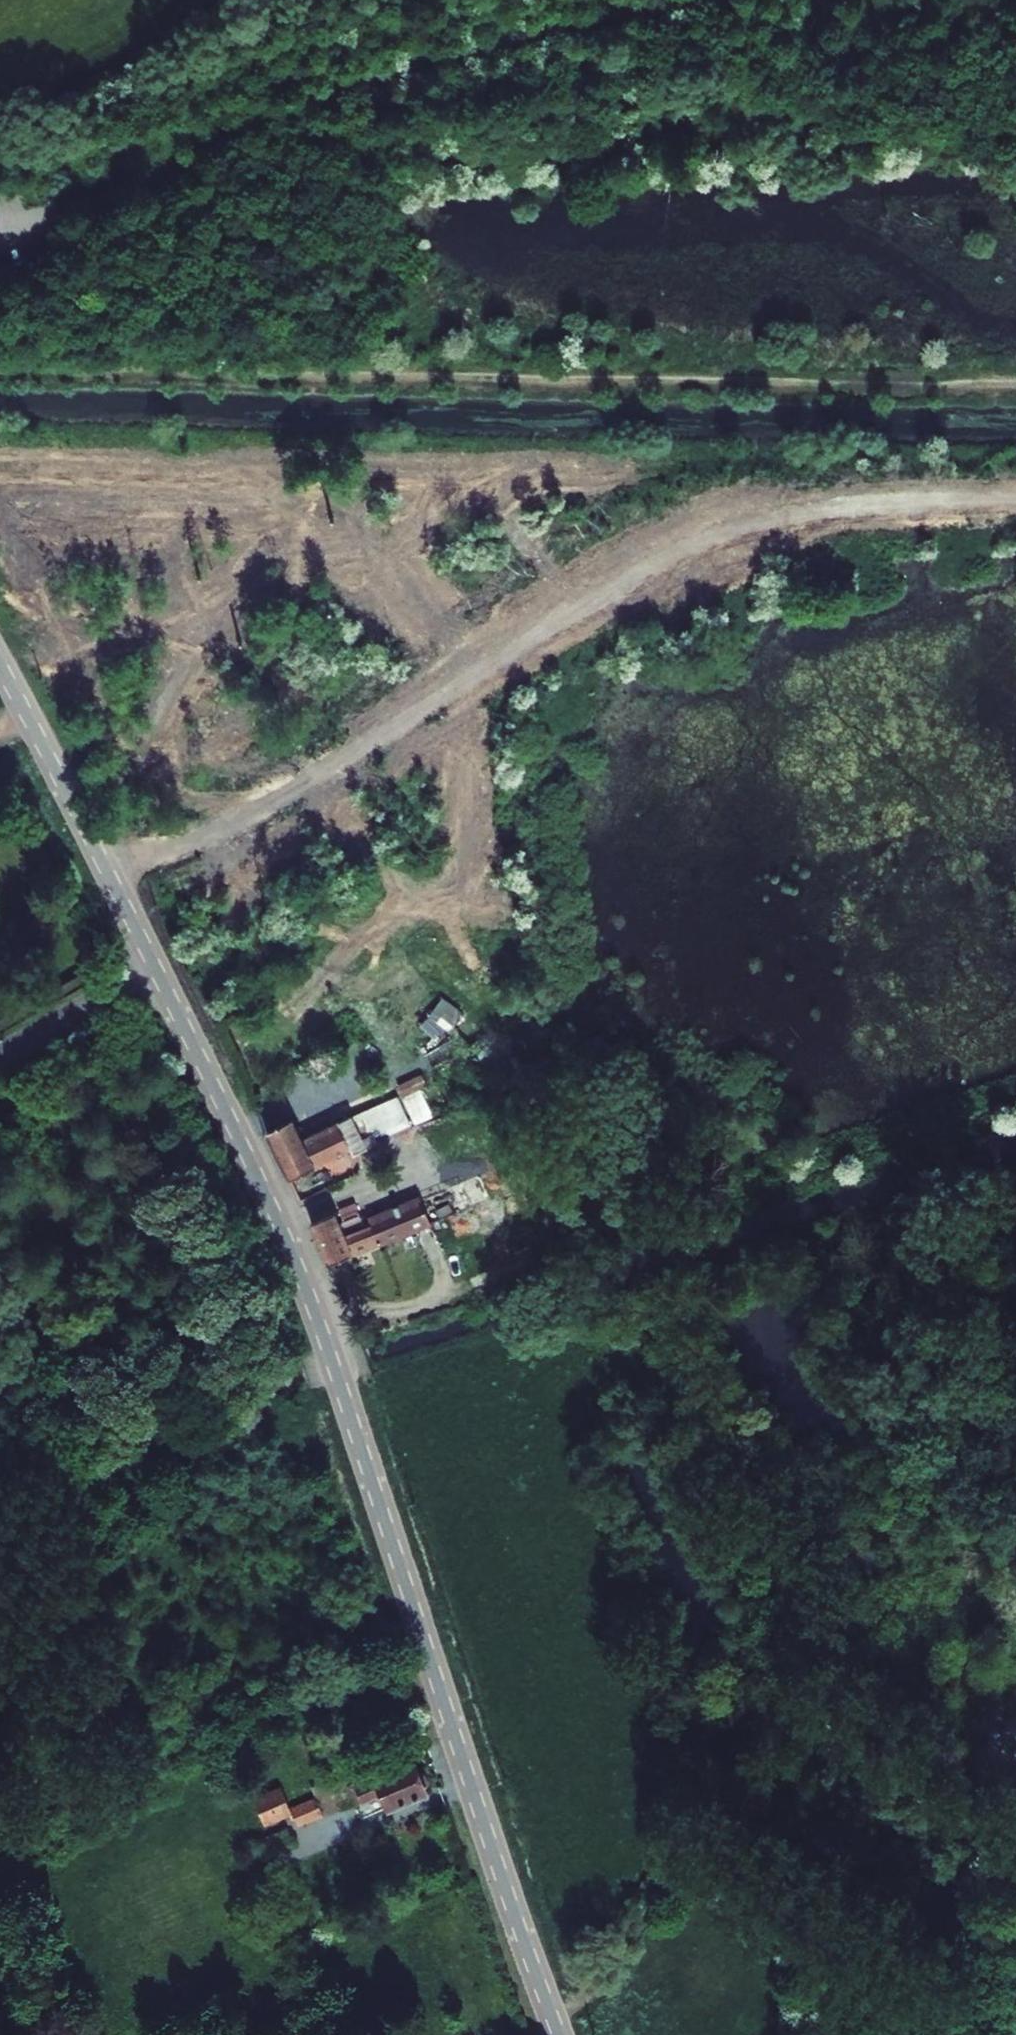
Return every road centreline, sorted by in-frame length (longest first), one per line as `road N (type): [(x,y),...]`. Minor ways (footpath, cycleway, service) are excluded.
road 1 (tertiary): [(0,666),(156,965),(301,1273),(559,2034)]

